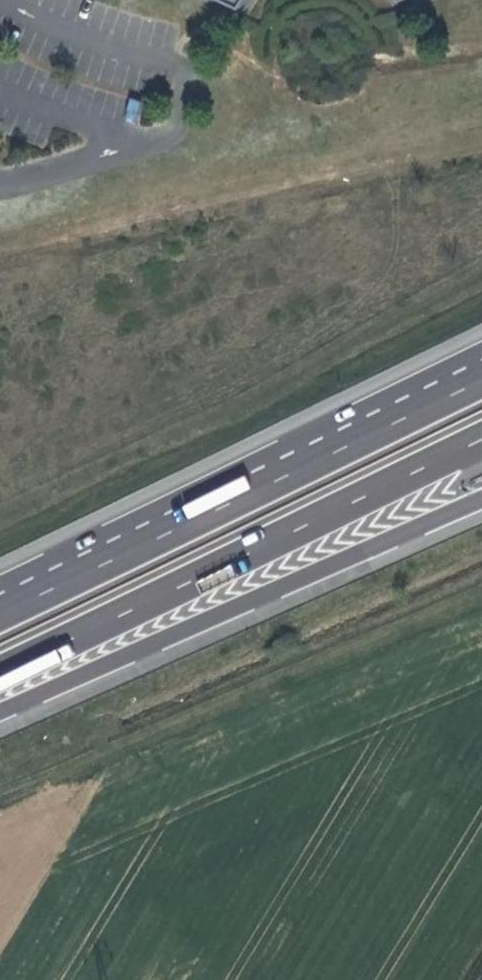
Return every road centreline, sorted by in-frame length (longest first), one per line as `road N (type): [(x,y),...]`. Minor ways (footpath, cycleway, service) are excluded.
road 1 (motorway): [(481,375),(0,613)]
road 2 (motorway): [(0,669),(481,433)]
road 3 (motorway): [(0,718),(481,506)]

